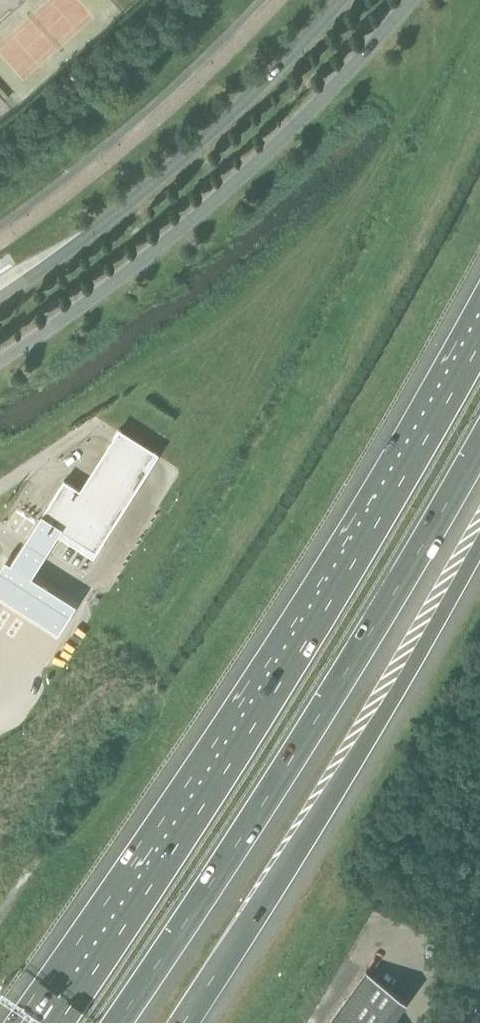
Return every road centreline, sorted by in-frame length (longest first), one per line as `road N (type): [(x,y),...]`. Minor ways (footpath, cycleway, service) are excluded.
road 1 (motorway): [(479,324),(394,477),(33,1022)]
road 2 (motorway): [(115,1022),(479,444)]
road 3 (motorway): [(182,1022),(413,670),(479,548)]
road 4 (secondary): [(0,360),(129,270),(234,183),(410,0)]
road 5 (secondary): [(340,0),(179,160),(0,297)]

